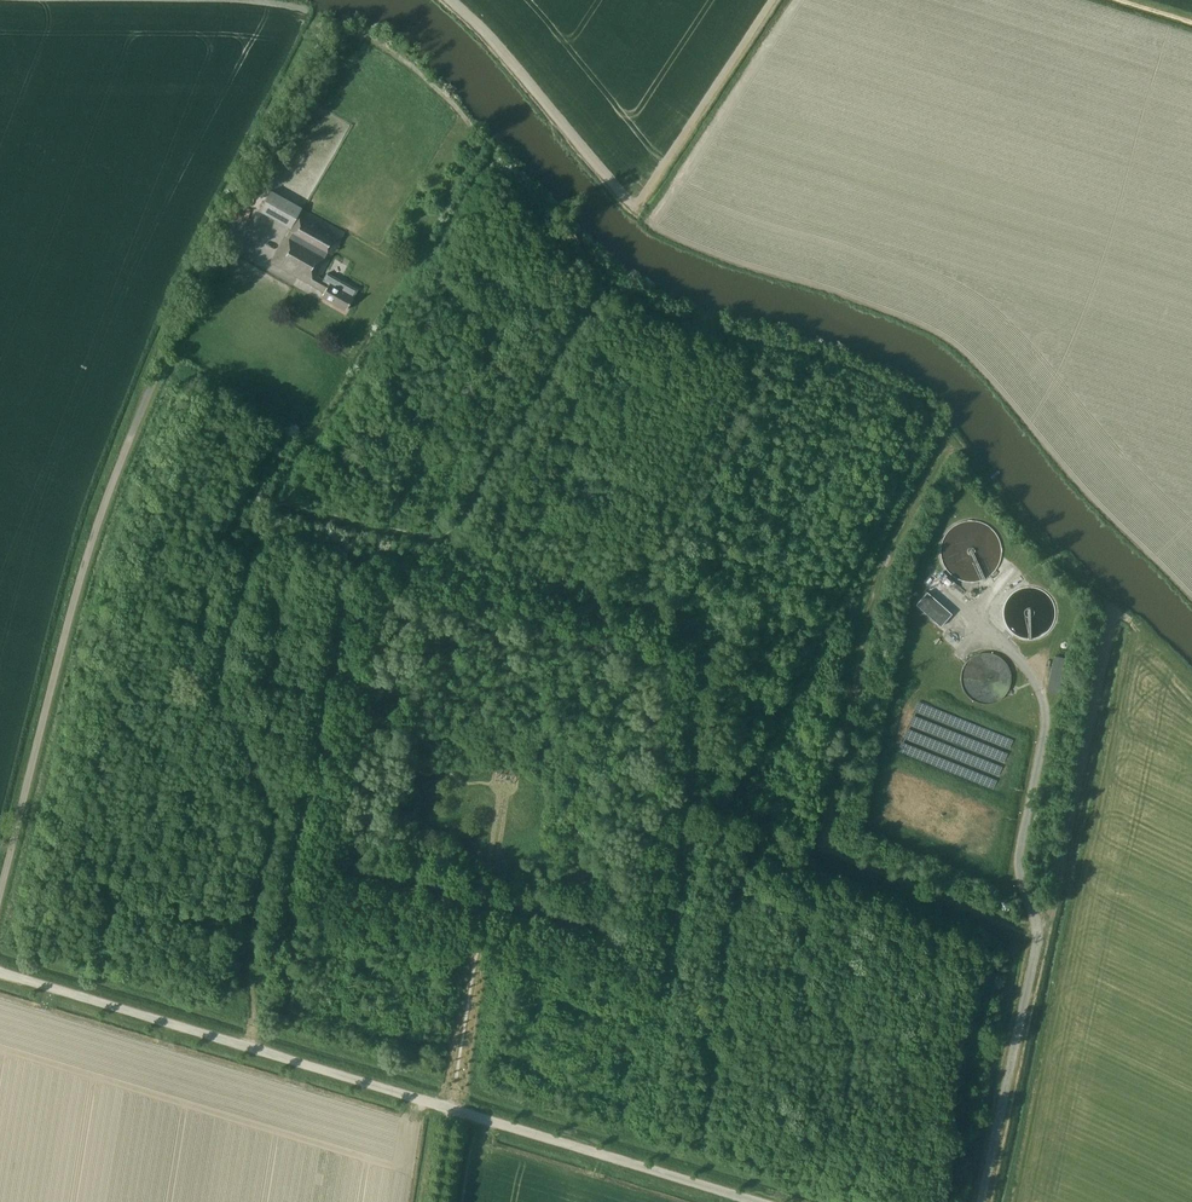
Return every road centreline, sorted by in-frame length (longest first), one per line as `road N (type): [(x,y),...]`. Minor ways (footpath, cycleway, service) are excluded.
road 1 (unclassified): [(759,1201),(0,972)]
road 2 (track): [(1117,615),(1060,875),(1038,934)]

